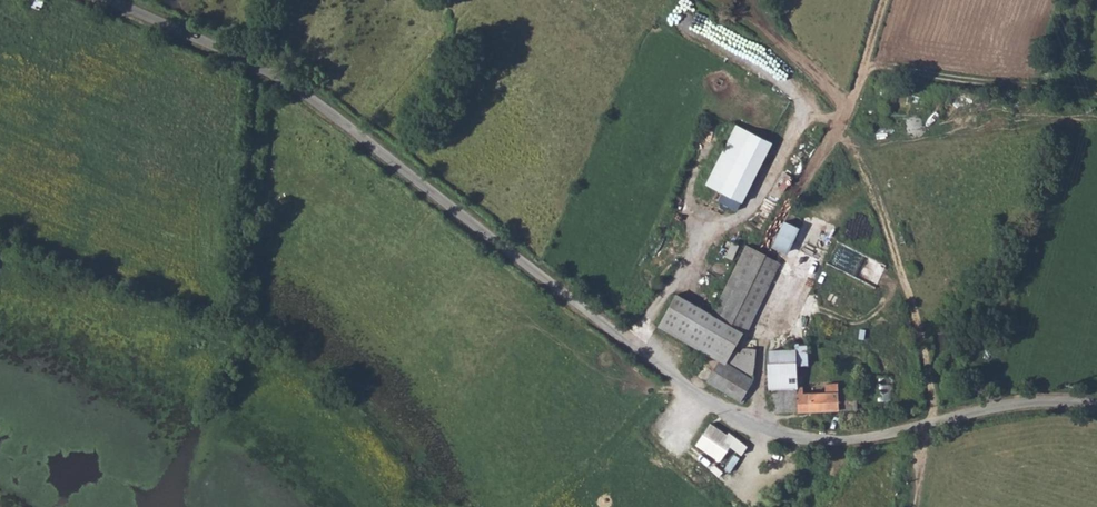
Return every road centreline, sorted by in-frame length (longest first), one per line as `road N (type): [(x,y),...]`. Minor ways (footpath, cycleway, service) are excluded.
road 1 (unclassified): [(1096,406),(975,412),(844,440),(813,440),(739,418),(298,91),(110,0)]
road 2 (track): [(262,67),(249,321)]
road 3 (track): [(804,114),(852,110),(878,62),(896,0)]

